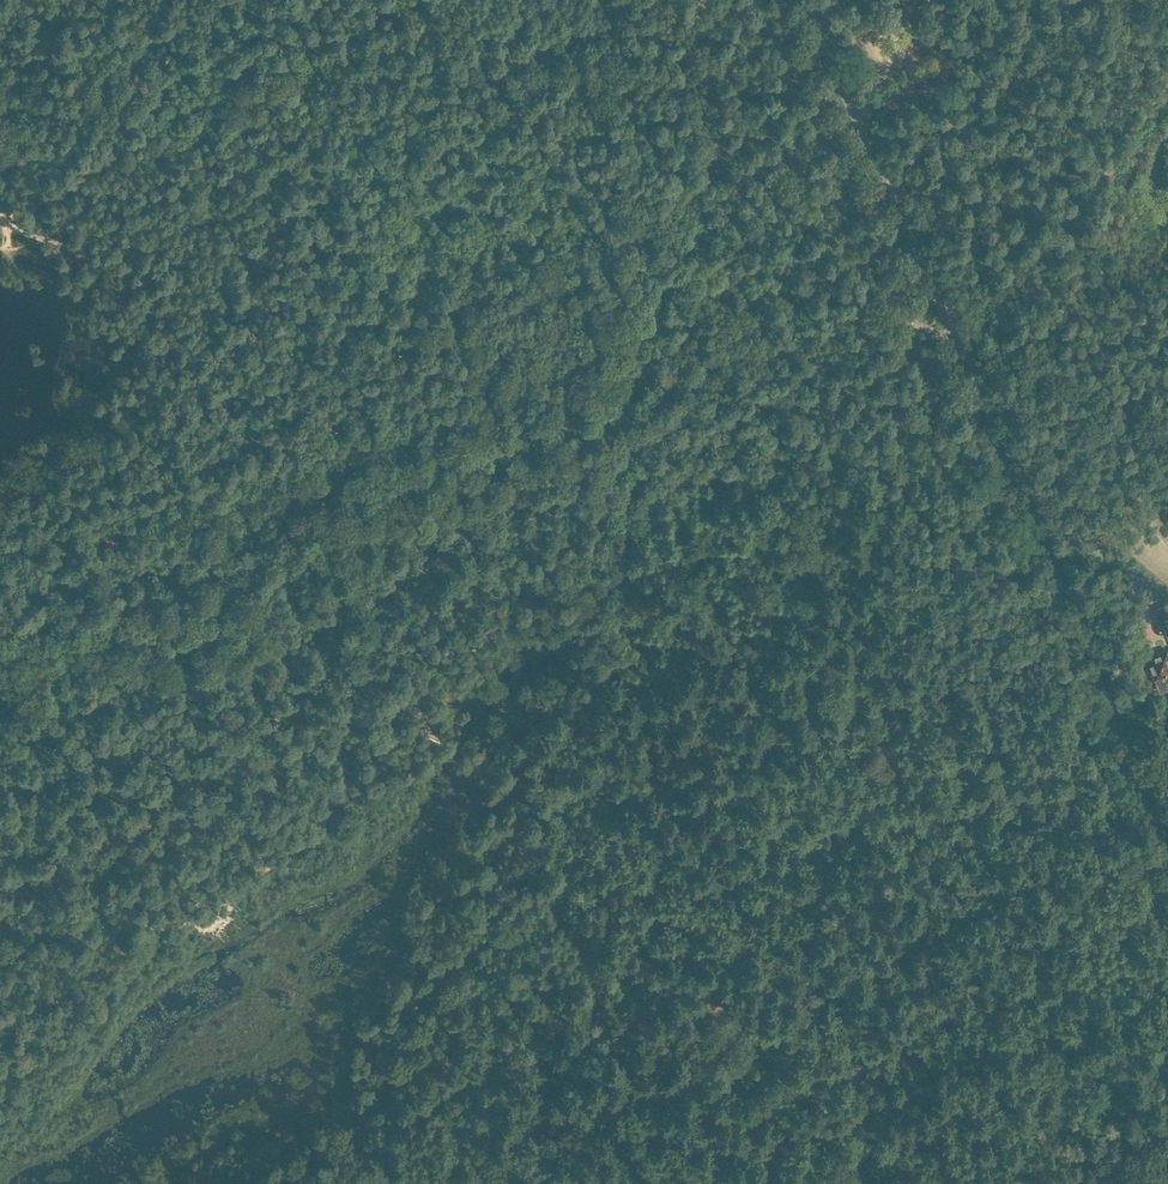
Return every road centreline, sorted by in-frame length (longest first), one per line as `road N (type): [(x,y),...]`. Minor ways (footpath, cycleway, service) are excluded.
road 1 (tertiary): [(1167,843),(963,347)]
road 2 (tertiary): [(963,347),(804,0)]
road 3 (unclassified): [(1167,416),(994,345),(963,347)]

